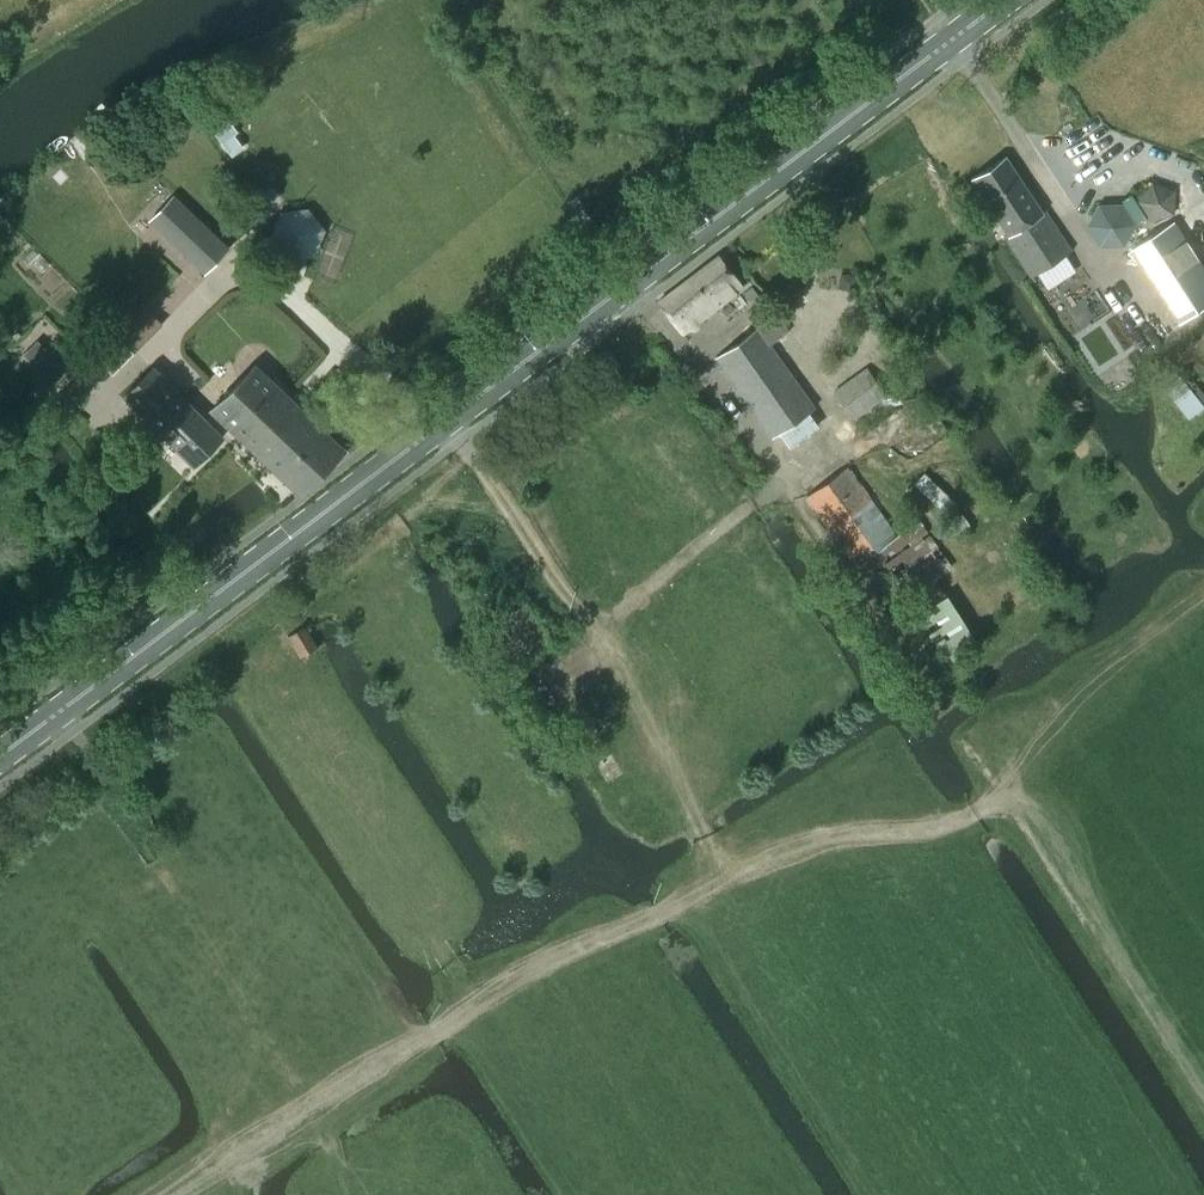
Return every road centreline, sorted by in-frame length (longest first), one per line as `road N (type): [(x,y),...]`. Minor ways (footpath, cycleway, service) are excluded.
road 1 (primary): [(0,754),(1003,0)]
road 2 (track): [(1003,797),(931,831),(804,839),(540,968),(327,1088),(164,870),(46,690)]
road 3 (track): [(726,874),(677,771),(593,630),(429,404)]
road 4 (track): [(1171,1043),(1003,797)]
road 5 (track): [(1003,797),(1045,734),(1203,598)]
road 6 (track): [(169,1194),(327,1088)]

